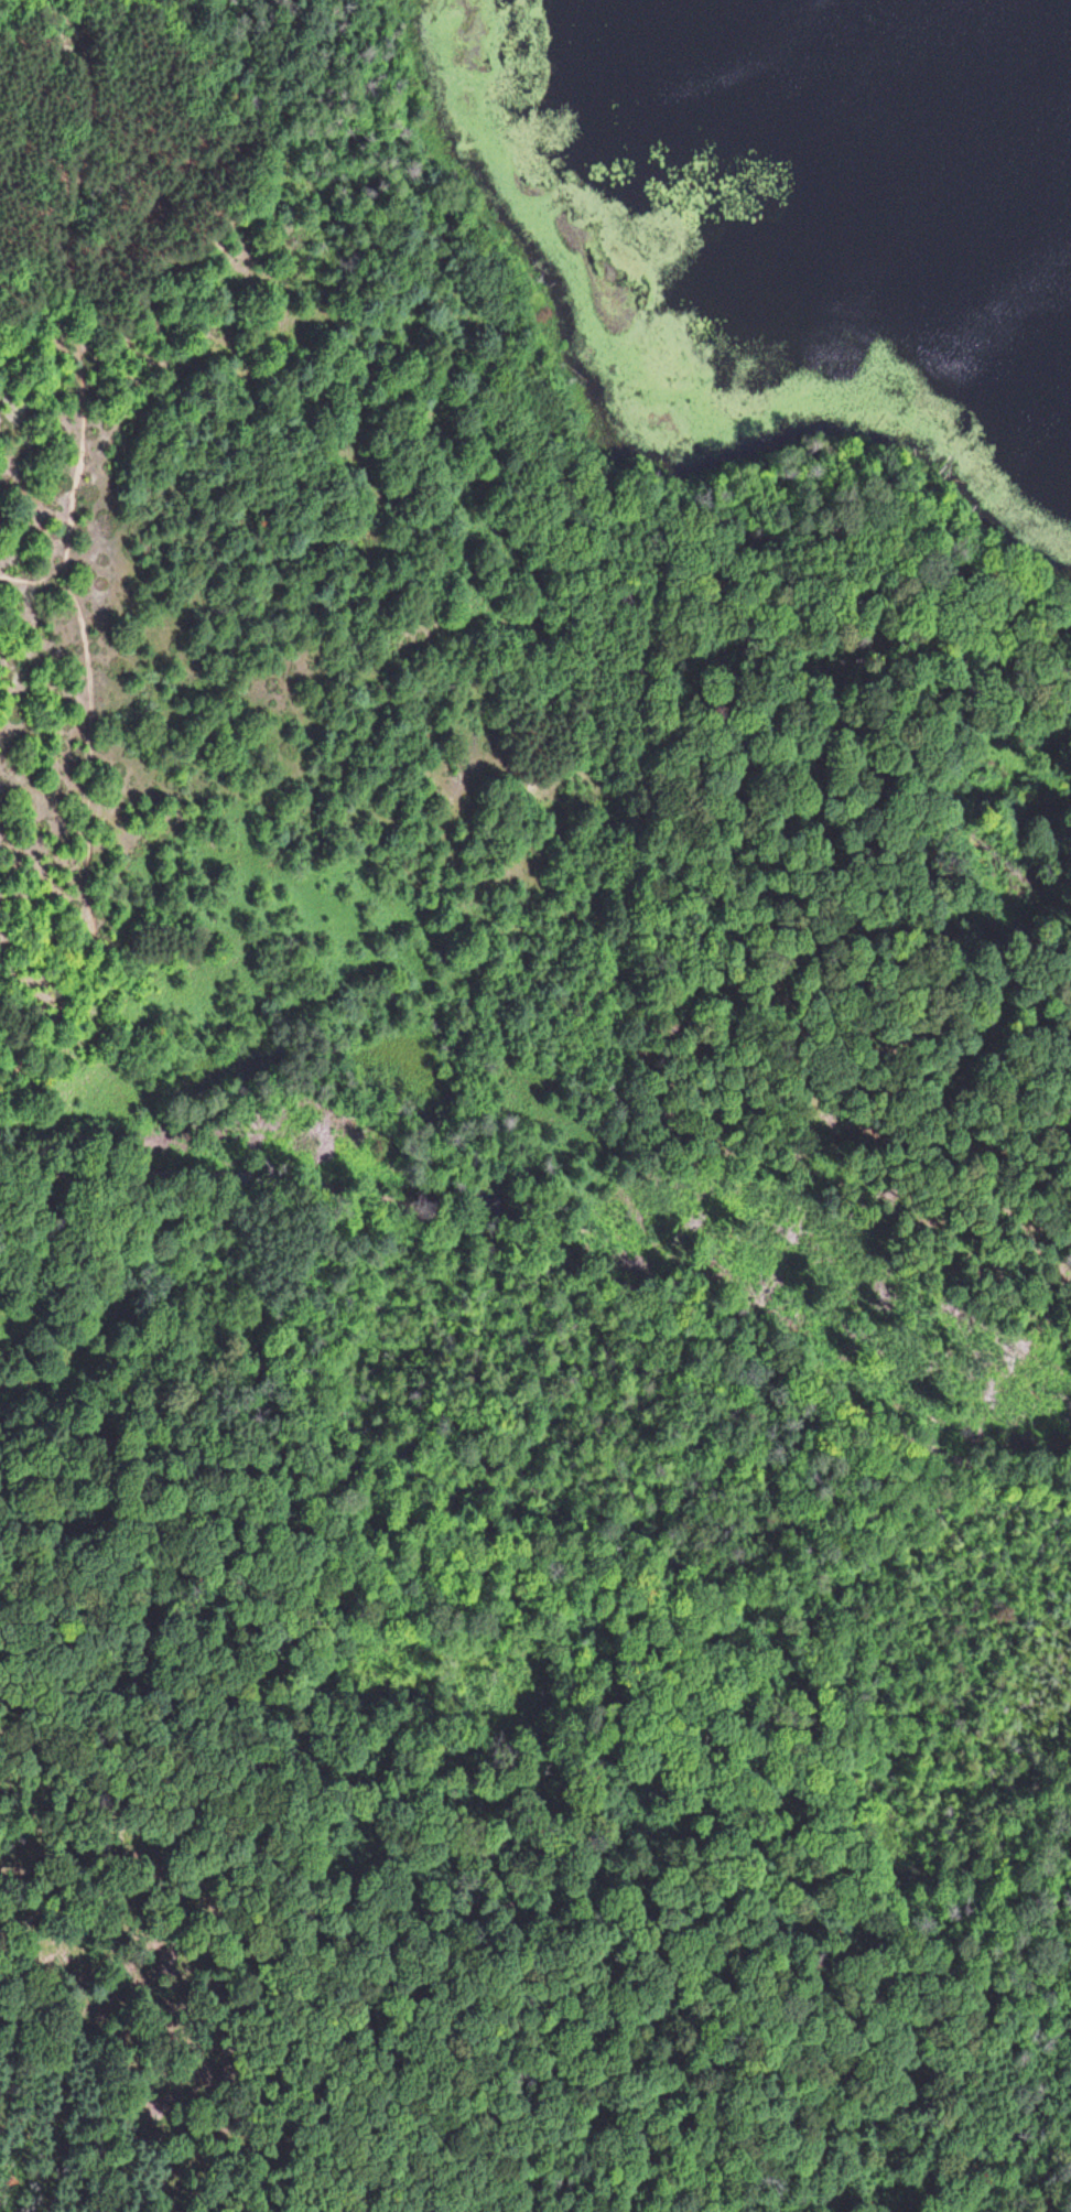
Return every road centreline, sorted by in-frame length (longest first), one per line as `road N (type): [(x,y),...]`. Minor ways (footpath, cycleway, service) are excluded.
road 1 (track): [(0,1170),(109,1180),(323,1180),(523,1240),(891,1449),(1070,1491)]

